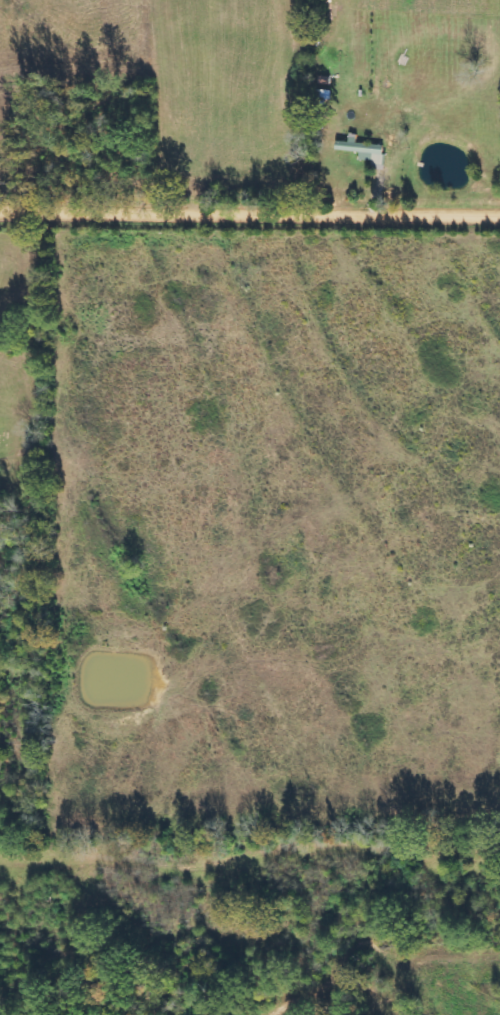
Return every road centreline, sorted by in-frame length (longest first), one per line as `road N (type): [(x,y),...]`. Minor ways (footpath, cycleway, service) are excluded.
road 1 (residential): [(0,212),(499,215)]

